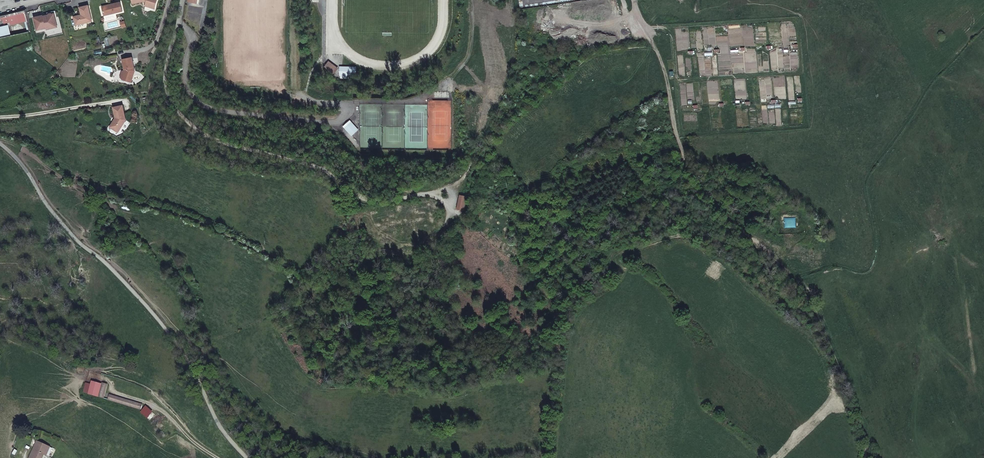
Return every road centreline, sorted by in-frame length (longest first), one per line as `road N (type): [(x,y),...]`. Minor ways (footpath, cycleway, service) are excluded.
road 1 (track): [(685,154),(712,197),(794,274),(832,264),(862,273),(876,255),(869,175),(912,118),(921,89),(983,26)]
road 2 (track): [(645,28),(793,20),(806,124),(683,133),(668,31)]
road 3 (track): [(456,182),(367,203),(320,166),(204,137),(183,123),(175,98),(178,21)]
road 4 (track): [(861,457),(869,440),(809,289),(794,274)]
road 5 (unclassified): [(634,0),(666,74),(685,154)]
road 6 (track): [(802,73),(677,81)]

